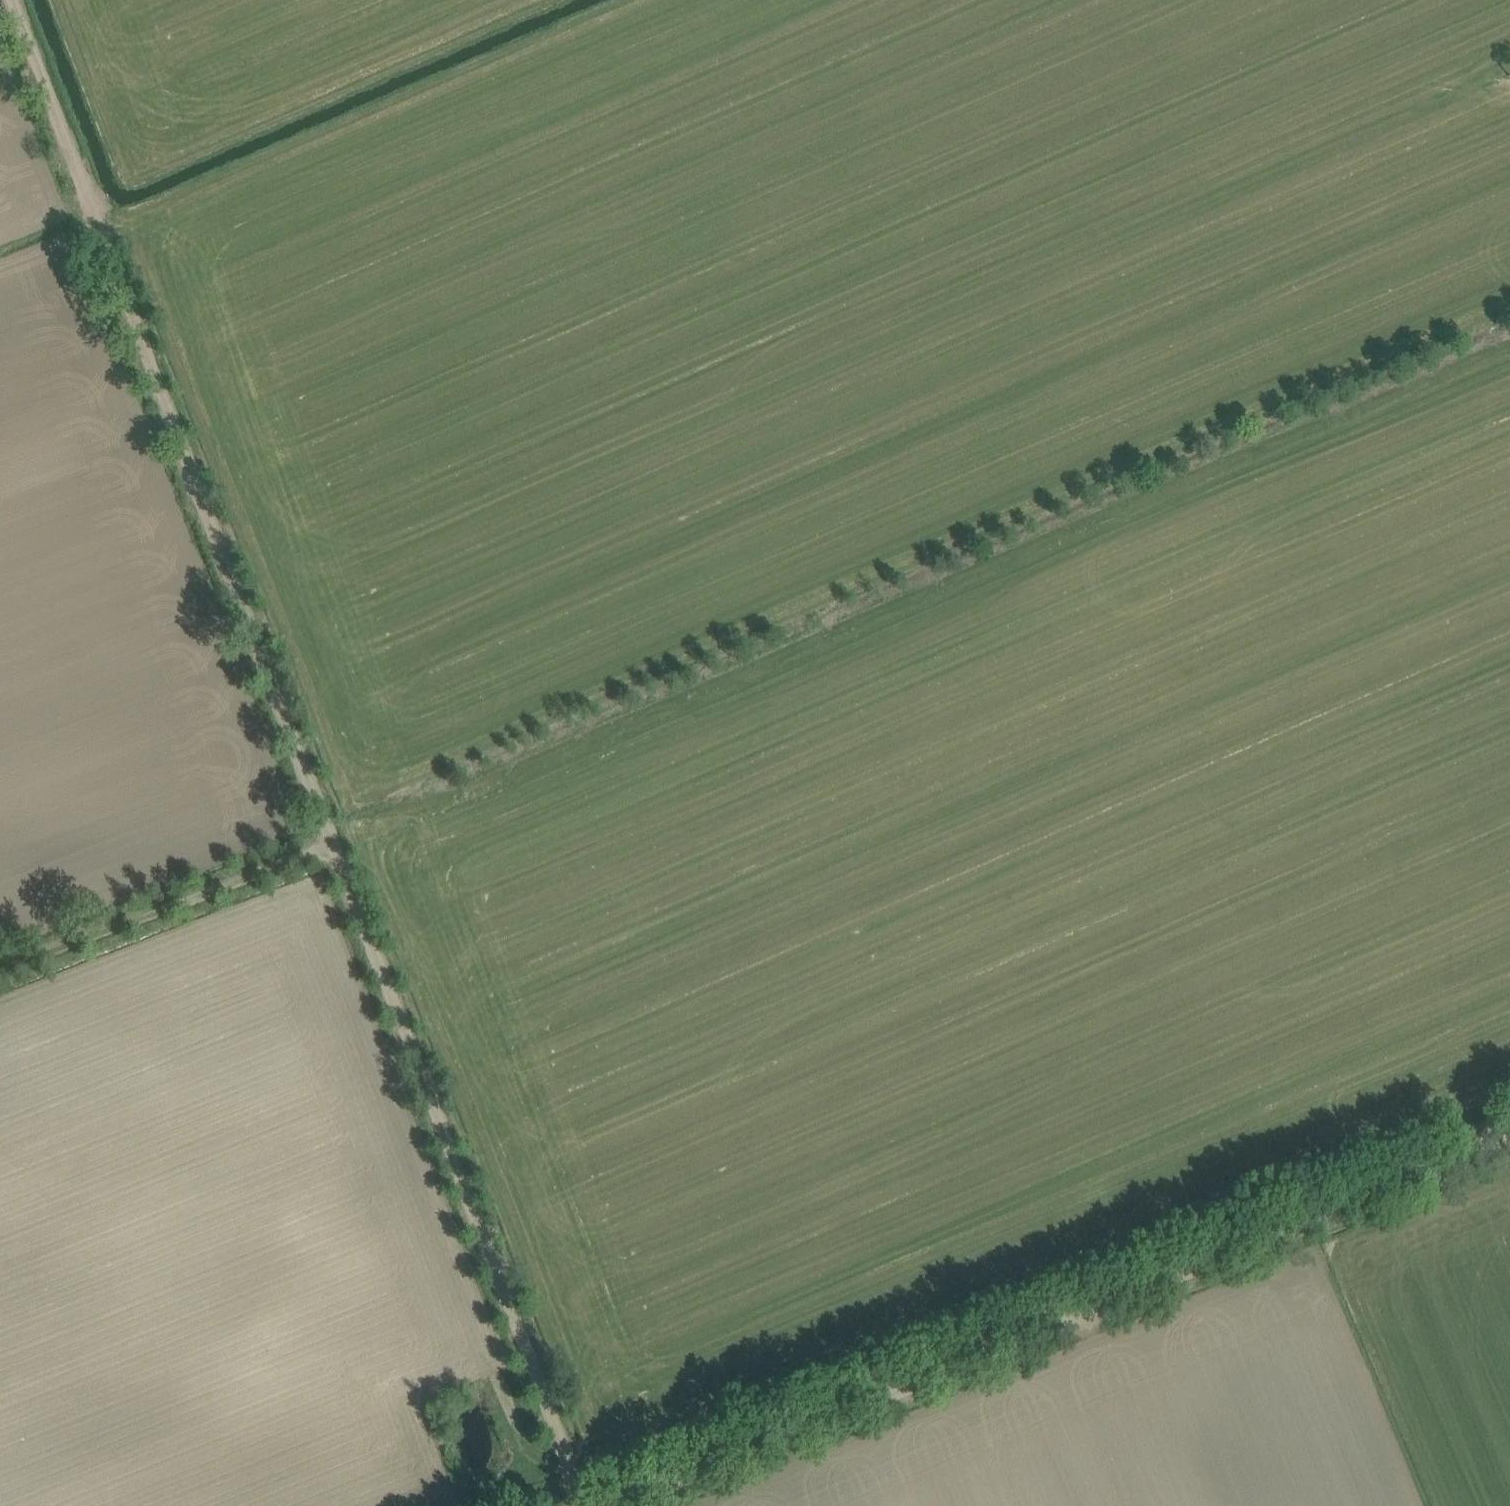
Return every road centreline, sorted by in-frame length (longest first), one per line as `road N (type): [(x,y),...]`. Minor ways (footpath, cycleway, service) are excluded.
road 1 (track): [(1509,1134),(606,1505)]
road 2 (track): [(332,841),(12,0)]
road 3 (track): [(580,1505),(332,841)]
road 4 (track): [(0,970),(332,841)]

